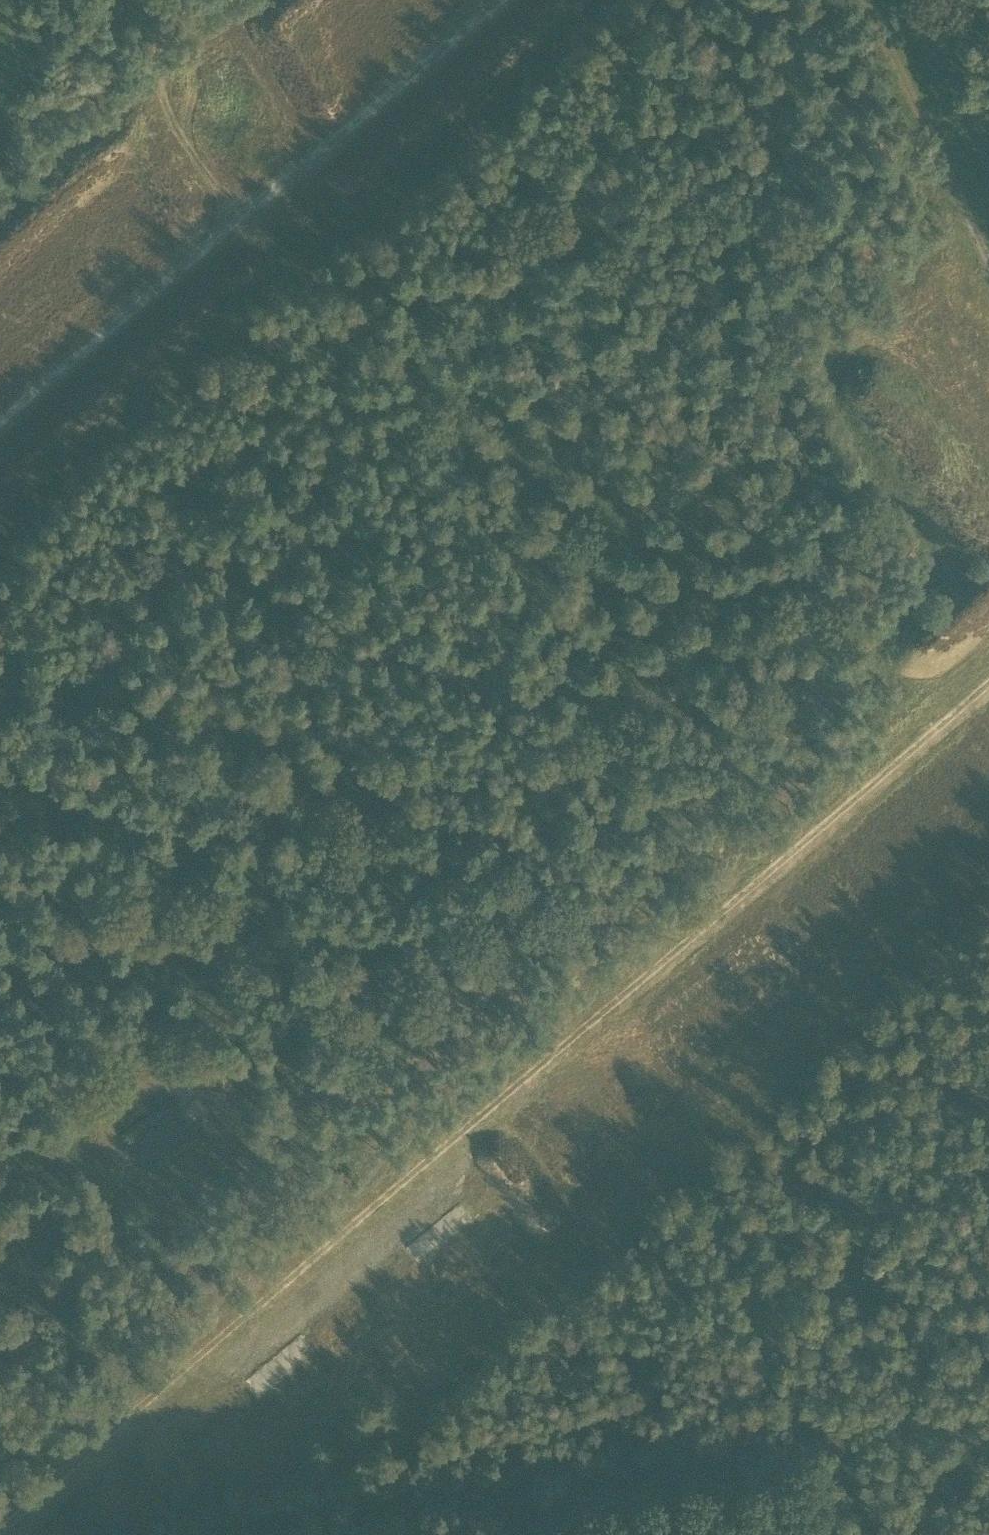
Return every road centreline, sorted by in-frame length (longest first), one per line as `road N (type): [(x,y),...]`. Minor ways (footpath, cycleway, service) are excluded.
road 1 (track): [(0,1533),(988,674)]
road 2 (track): [(501,0),(0,430)]
road 3 (track): [(988,304),(848,0)]

